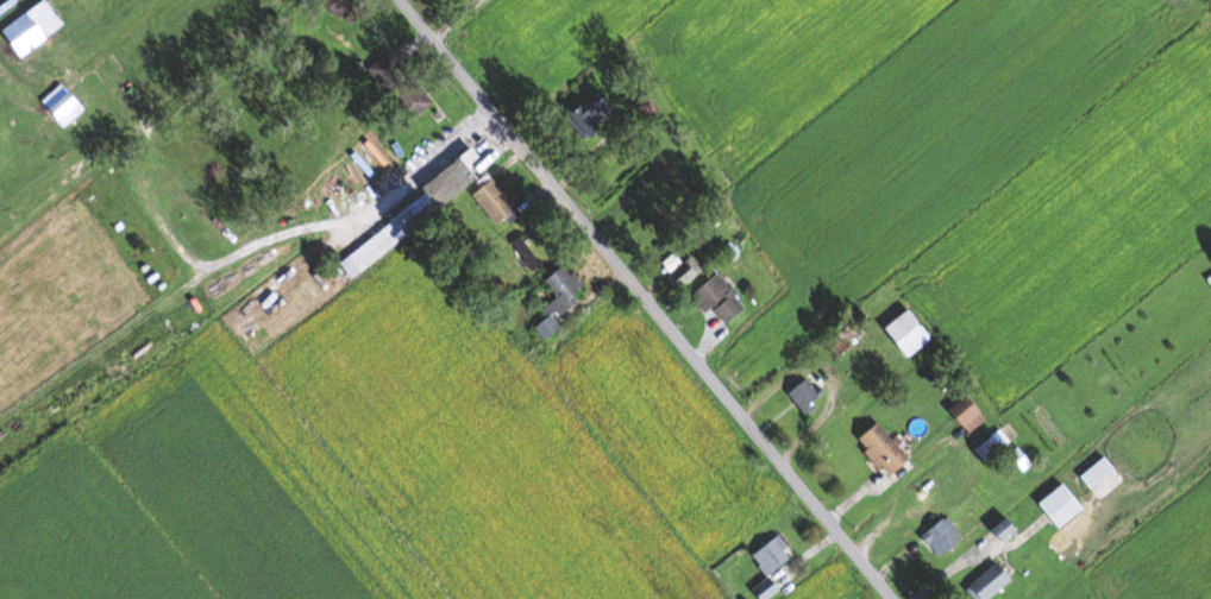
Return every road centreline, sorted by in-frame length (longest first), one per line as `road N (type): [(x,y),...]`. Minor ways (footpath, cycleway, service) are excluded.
road 1 (residential): [(889,598),(397,0)]

